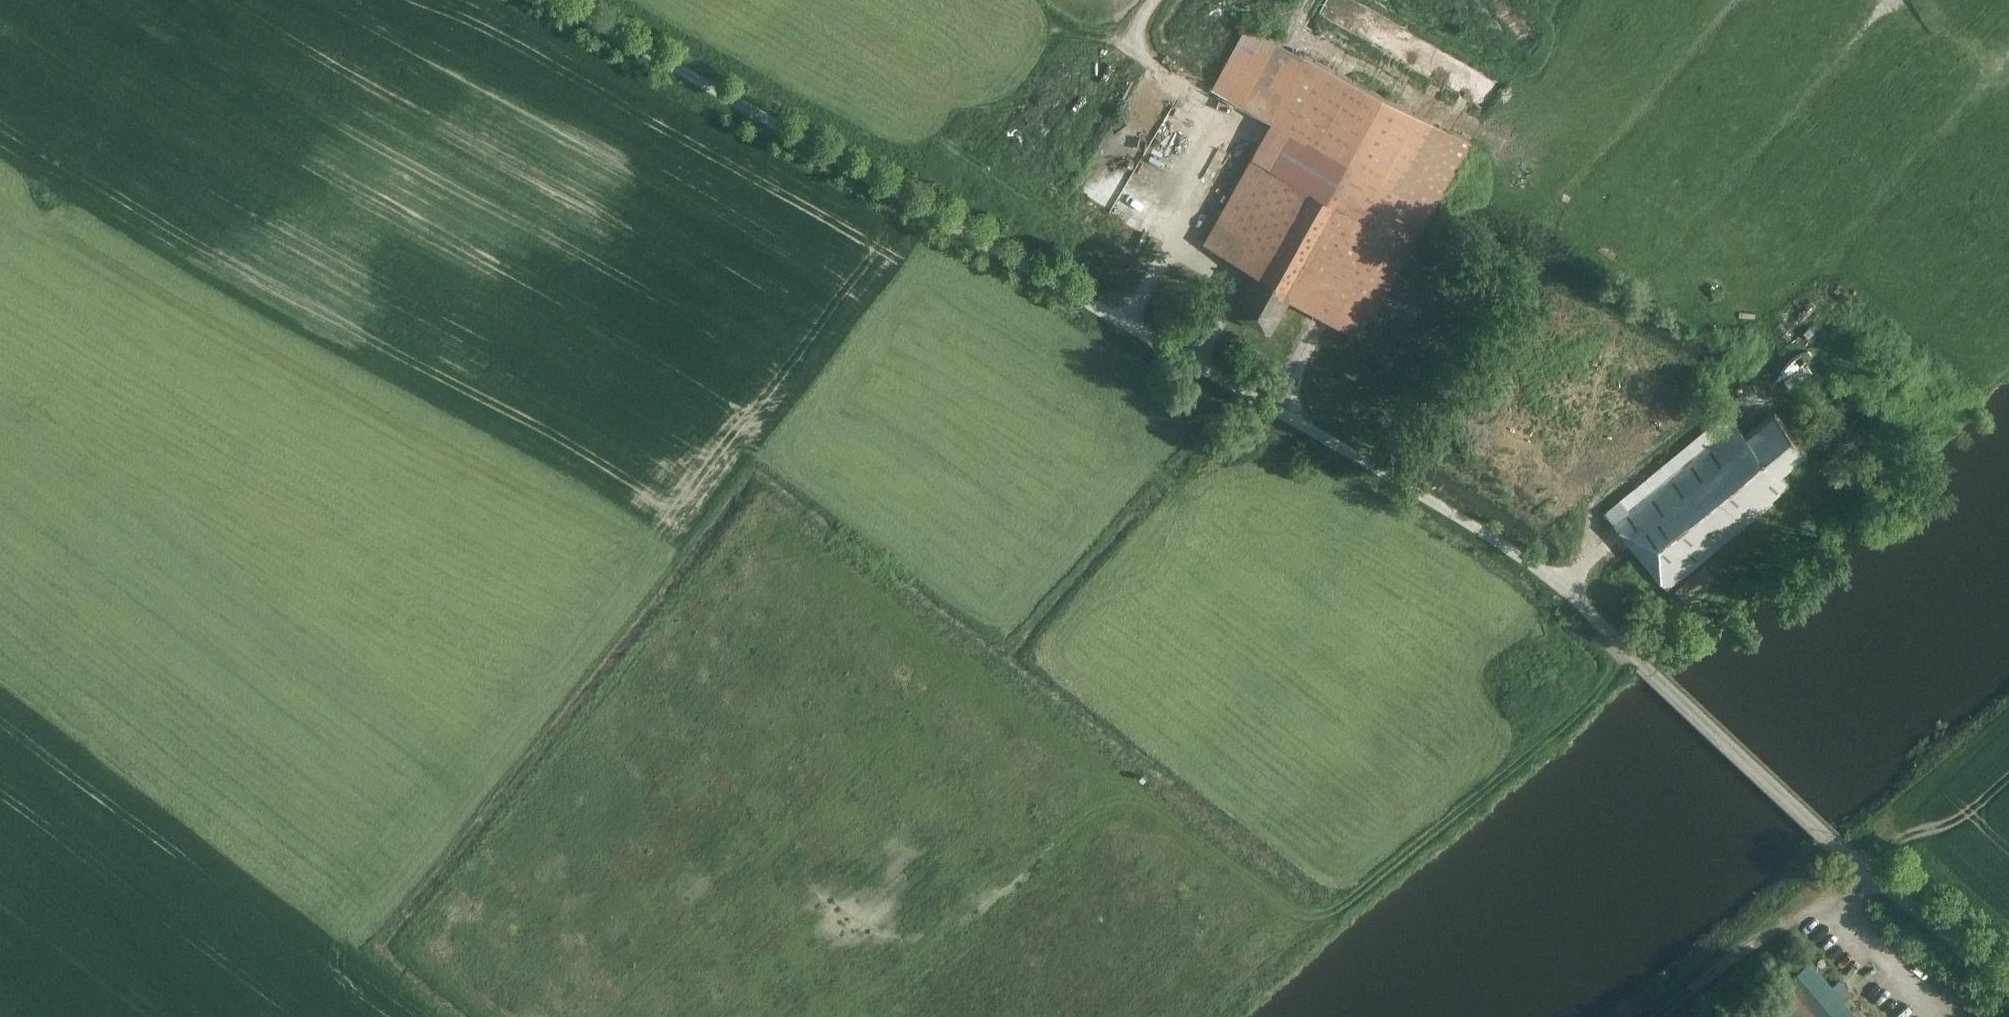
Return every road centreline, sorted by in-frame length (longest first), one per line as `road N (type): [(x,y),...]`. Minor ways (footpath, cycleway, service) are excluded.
road 1 (track): [(1126,324),(1246,125),(1139,41),(1154,0)]
road 2 (residential): [(1647,664),(1838,842)]
road 3 (residential): [(2008,984),(1838,842)]

